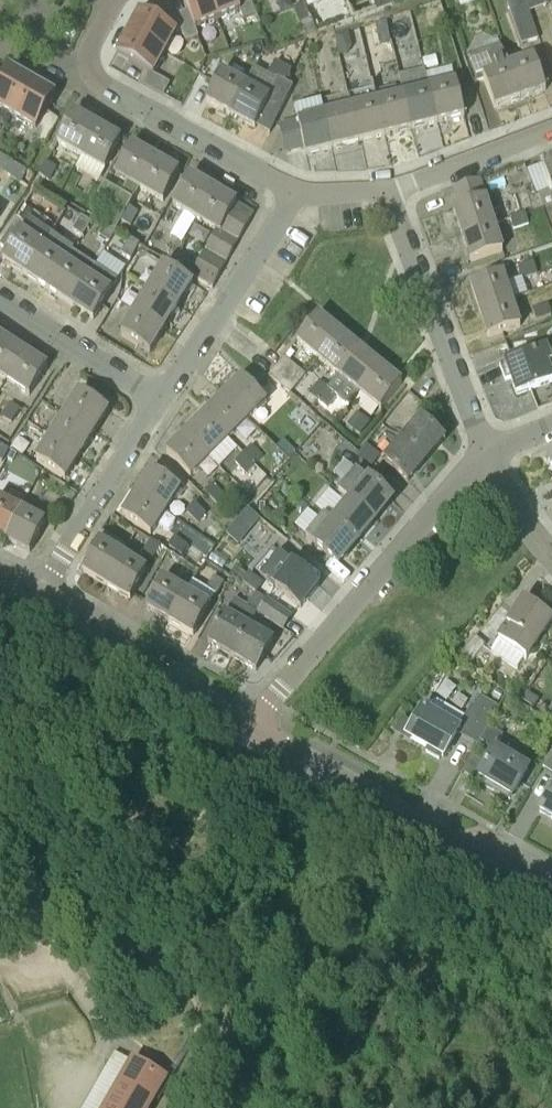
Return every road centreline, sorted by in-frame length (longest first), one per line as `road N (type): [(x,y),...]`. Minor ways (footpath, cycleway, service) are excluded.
road 1 (residential): [(254,723),(395,545),(497,451)]
road 2 (residential): [(551,888),(254,723)]
road 3 (residential): [(296,187),(97,83),(87,55),(114,0)]
road 4 (residential): [(497,451),(386,189)]
road 5 (residential): [(163,401),(296,187)]
road 6 (residential): [(254,723),(42,593)]
road 7 (residential): [(42,593),(163,401)]
road 8 (residential): [(0,299),(163,401)]
road 9 (residential): [(551,129),(386,189)]

